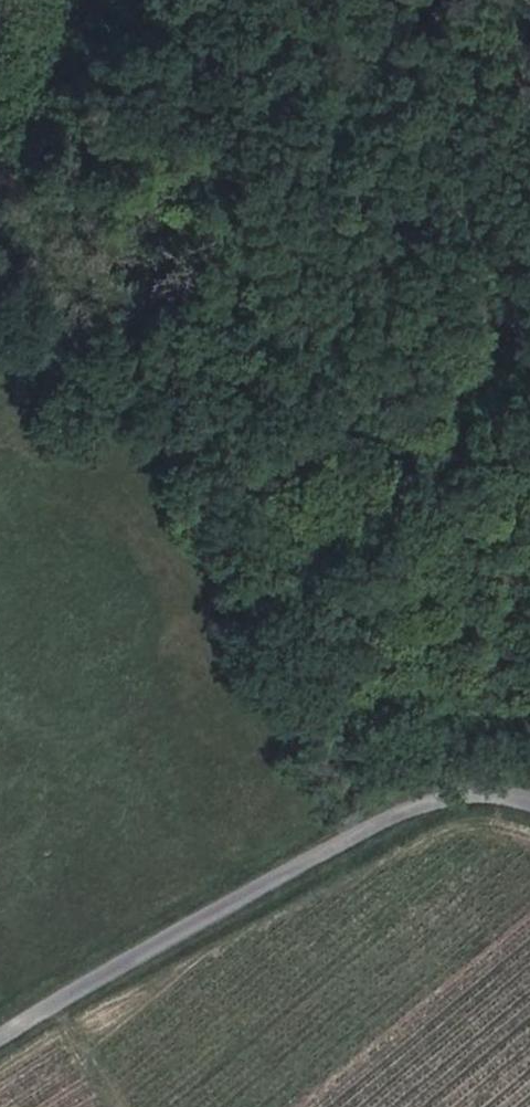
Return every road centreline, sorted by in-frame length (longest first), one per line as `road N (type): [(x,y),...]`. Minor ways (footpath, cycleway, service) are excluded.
road 1 (unclassified): [(0,1045),(352,839),(446,800),(529,806)]

